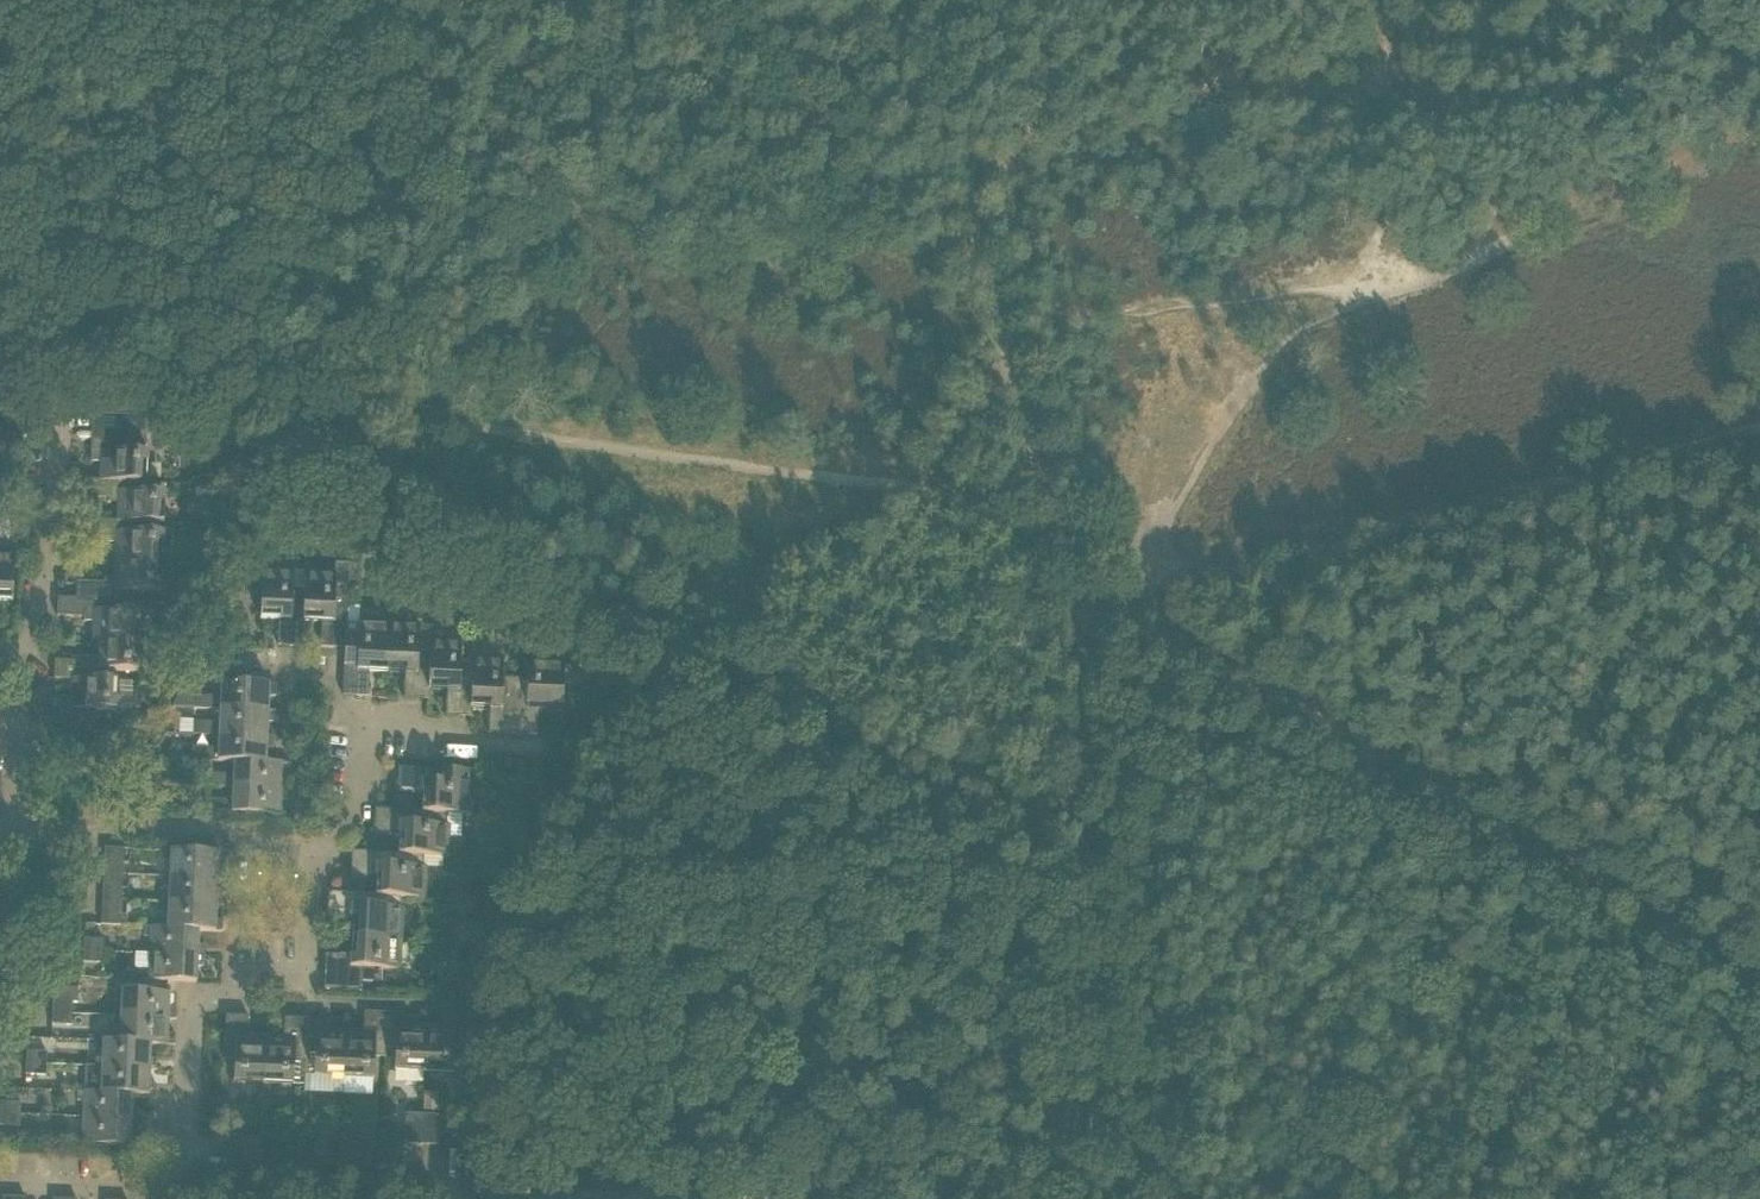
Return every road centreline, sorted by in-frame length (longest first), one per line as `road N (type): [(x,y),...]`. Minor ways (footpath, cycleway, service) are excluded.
road 1 (residential): [(0,1176),(169,1172),(179,1150),(195,1002),(218,981),(287,974),(306,954),(312,839)]
road 2 (track): [(1057,579),(972,205)]
road 3 (track): [(1091,867),(1088,972),(1042,1198)]
road 4 (track): [(1091,867),(1057,579)]
road 5 (residential): [(0,666),(21,661),(41,640),(51,597),(77,550),(74,470)]
road 6 (residential): [(370,745),(411,734),(584,741)]
road 7 (track): [(972,205),(912,0)]
road 8 (residential): [(312,839),(223,819),(103,809)]
road 9 (residential): [(71,938),(103,809)]
road 10 (residential): [(312,839),(341,838),(357,828),(370,745)]
road 11 (residential): [(370,745),(322,675),(277,663)]

